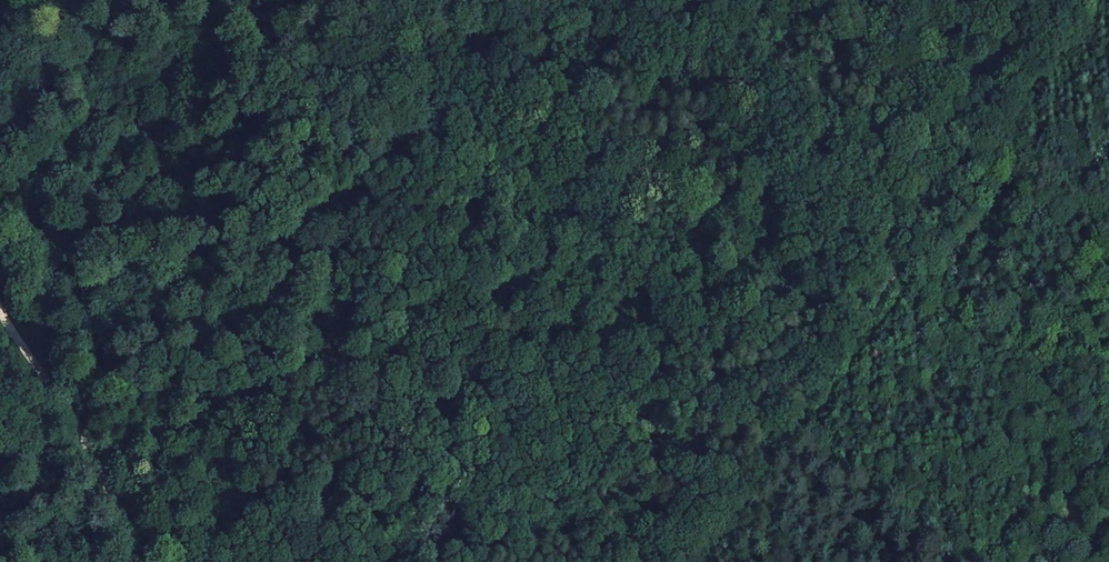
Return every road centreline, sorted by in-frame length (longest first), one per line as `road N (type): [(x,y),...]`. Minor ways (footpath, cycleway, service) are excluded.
road 1 (track): [(0,304),(82,427),(148,561)]

